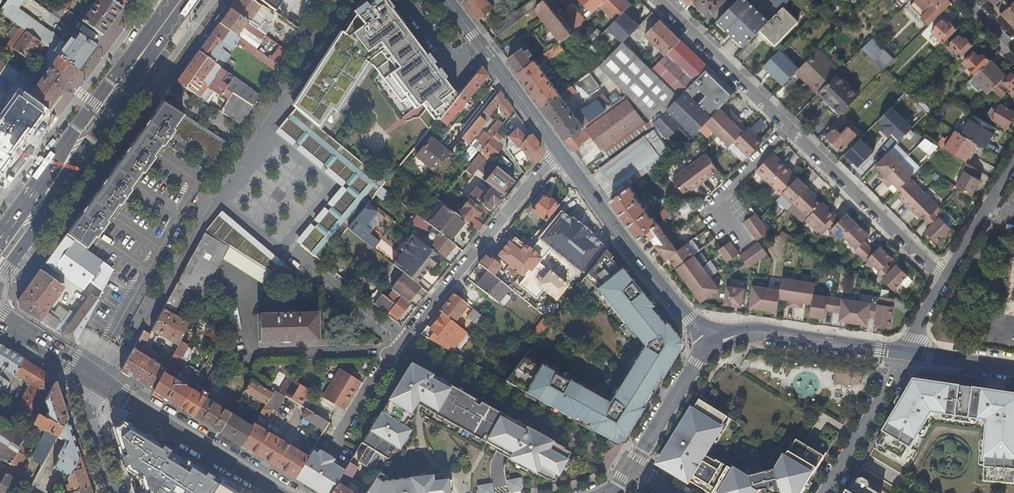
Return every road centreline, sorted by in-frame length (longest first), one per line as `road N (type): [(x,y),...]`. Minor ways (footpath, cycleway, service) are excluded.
road 1 (residential): [(105,386),(342,0)]
road 2 (residential): [(656,0),(943,281)]
road 3 (primary): [(0,281),(190,0)]
road 4 (primary): [(173,0),(0,239)]
road 5 (residential): [(392,354),(559,151)]
road 6 (tertiary): [(714,338),(691,320),(559,151)]
road 7 (primary): [(279,492),(105,386)]
road 8 (tertiary): [(714,338),(760,333),(905,353)]
road 9 (tertiary): [(559,151),(446,0)]
road 10 (residential): [(825,492),(905,353)]
road 11 (tertiary): [(630,468),(714,338)]
road 12 (residential): [(943,281),(1013,168)]
road 13 (residential): [(90,376),(86,396),(118,492)]

